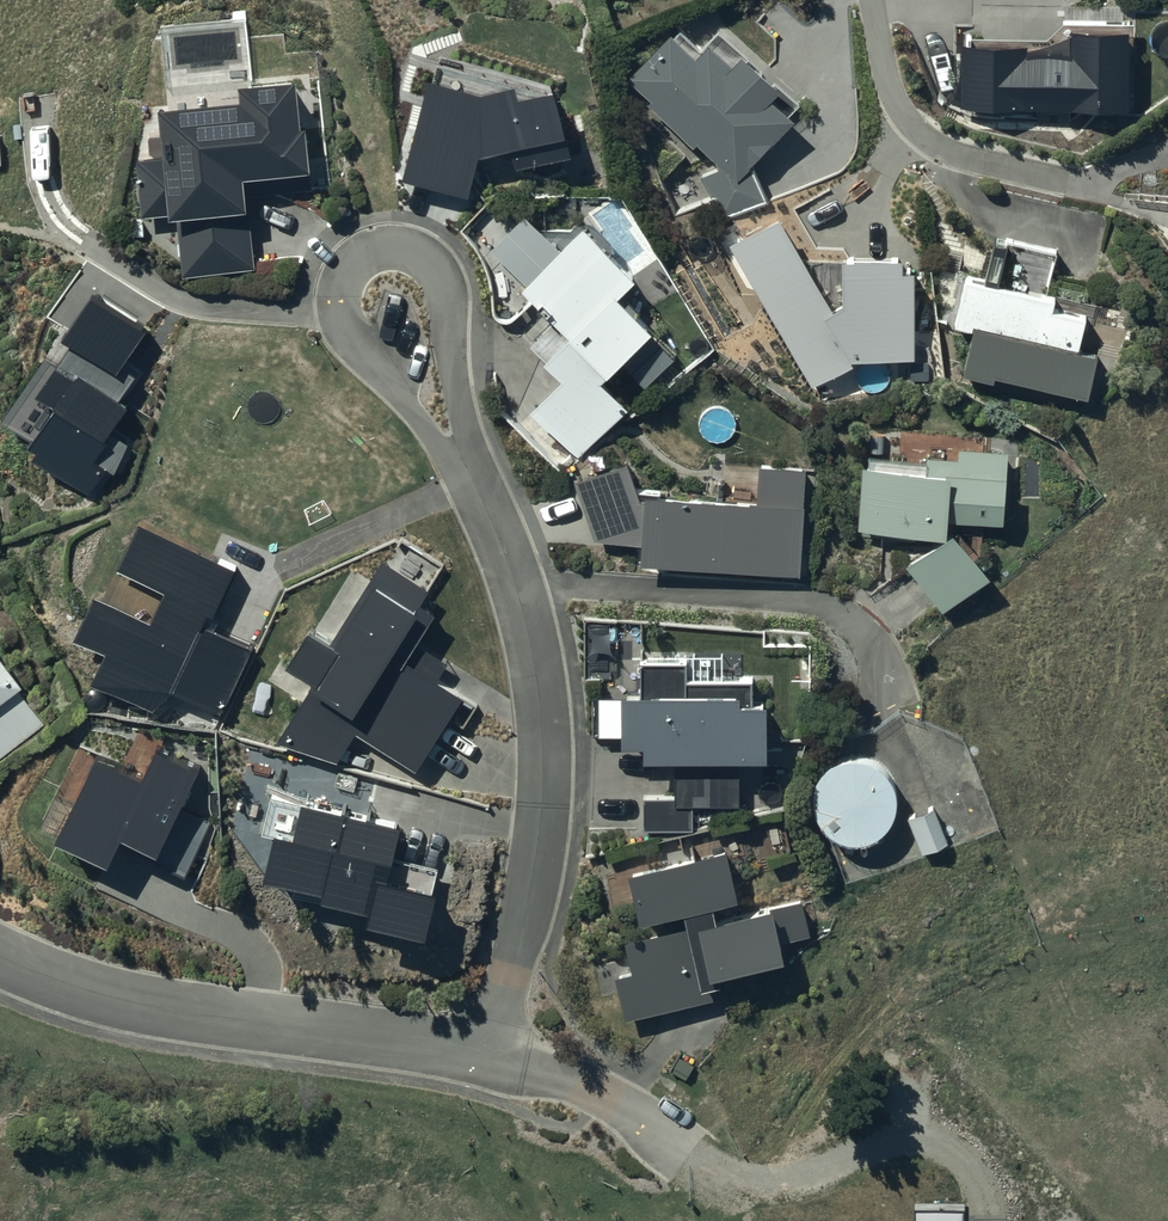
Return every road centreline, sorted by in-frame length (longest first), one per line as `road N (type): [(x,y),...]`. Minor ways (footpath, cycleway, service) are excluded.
road 1 (residential): [(487,1055),(528,910),(546,772),(535,629),(466,464)]
road 2 (residential): [(0,956),(99,996),(487,1055)]
road 3 (residential): [(466,464),(430,299),(399,262),(368,266),(353,284),(351,315),(368,340)]
road 4 (residential): [(869,0),(899,119),(938,155),(1040,184)]
road 5 (residential): [(487,1055),(597,1094),(688,1165)]
road 6 (residential): [(368,340),(466,464)]

